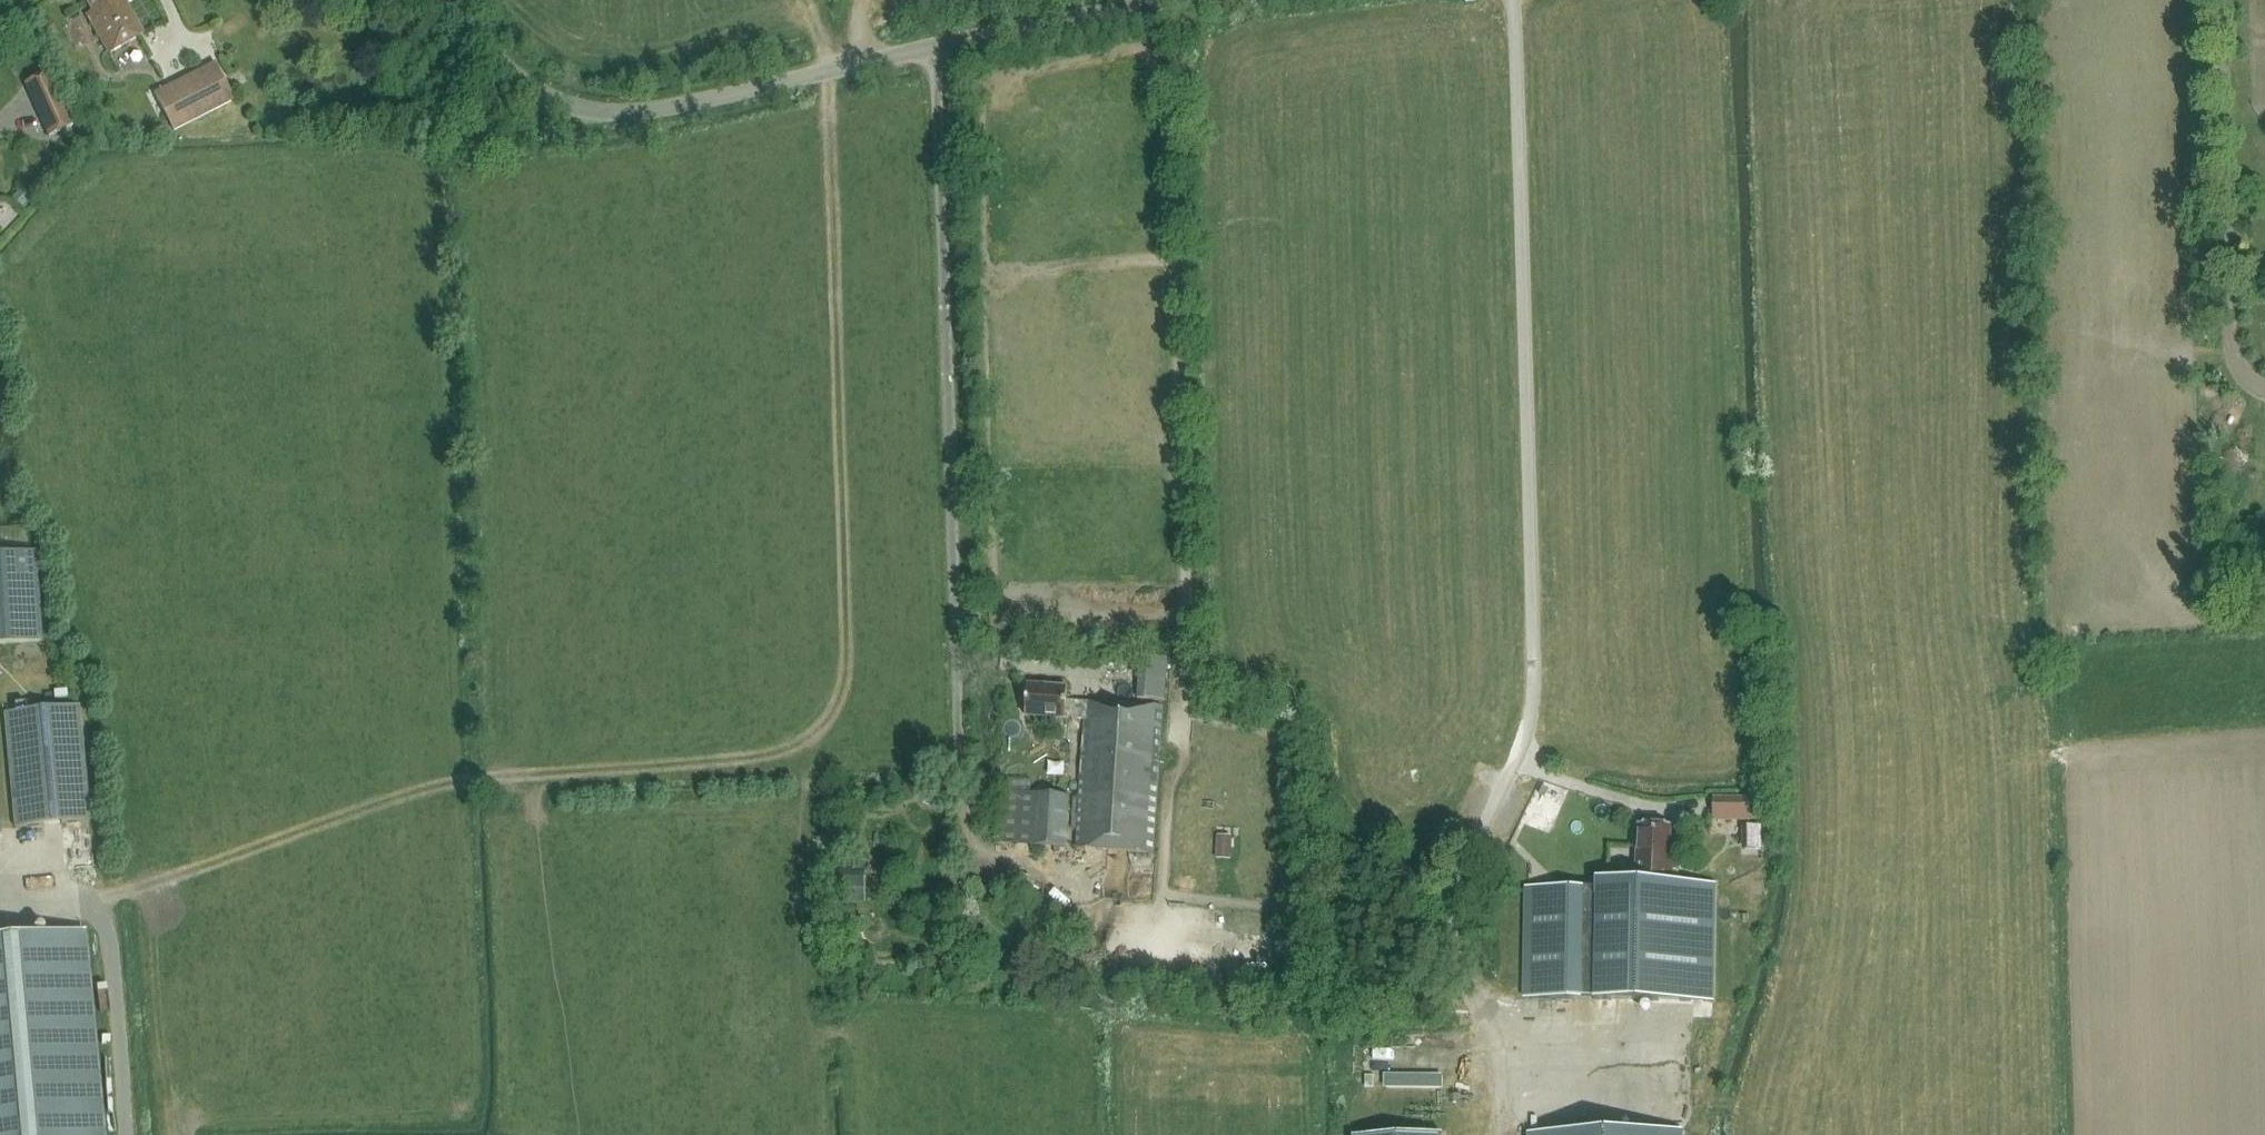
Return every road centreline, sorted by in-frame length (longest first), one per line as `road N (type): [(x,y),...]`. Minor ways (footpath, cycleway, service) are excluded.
road 1 (unclassified): [(432,0),(538,91),(636,112),(932,44),(1181,0)]

